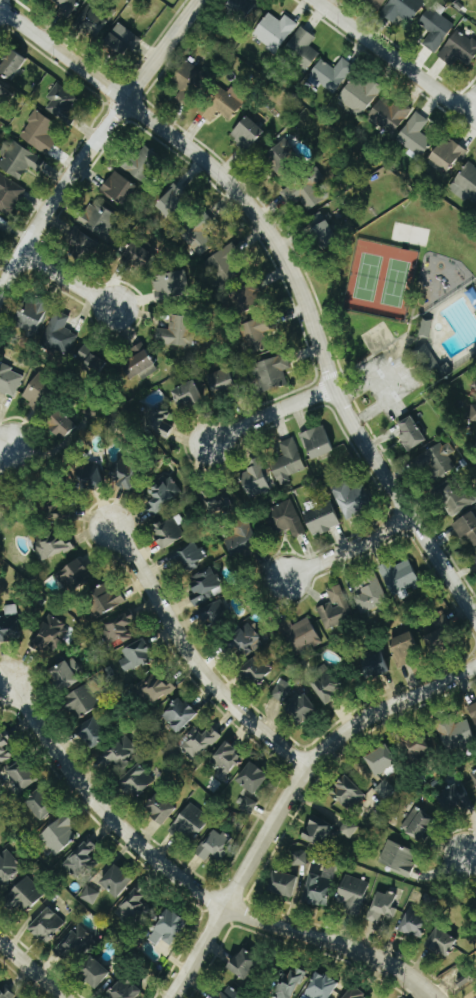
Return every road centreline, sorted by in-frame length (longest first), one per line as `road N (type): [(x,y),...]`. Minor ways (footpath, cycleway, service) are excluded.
road 1 (residential): [(0,13),(214,173),(272,240),(333,390),(475,622)]
road 2 (residential): [(430,997),(376,959),(224,906),(151,856),(99,809),(5,680)]
road 3 (residential): [(171,997),(306,766),(358,720),(475,665)]
road 4 (residential): [(0,292),(65,180),(199,0)]
road 5 (residential): [(306,766),(238,714),(194,666),(110,528)]
road 6 (residential): [(475,122),(312,0)]
road 7 (residential): [(333,390),(200,446)]
road 8 (residential): [(281,583),(408,517)]

